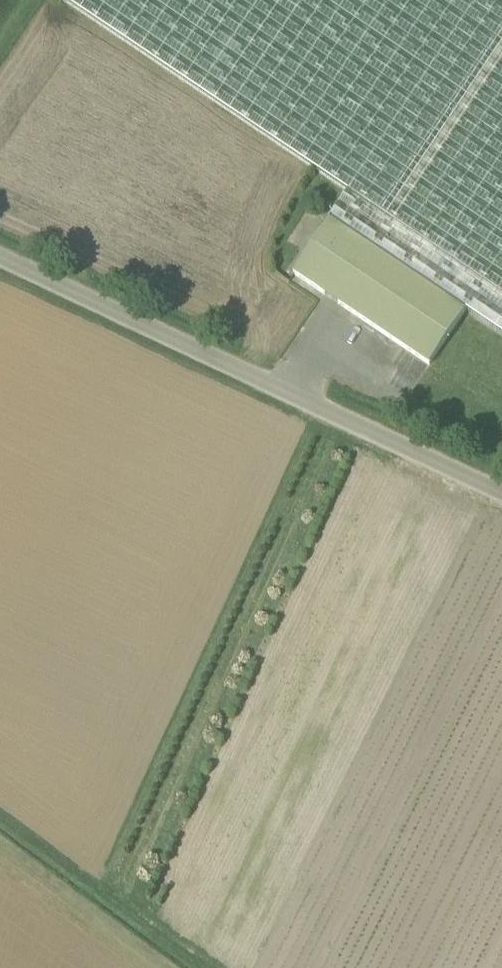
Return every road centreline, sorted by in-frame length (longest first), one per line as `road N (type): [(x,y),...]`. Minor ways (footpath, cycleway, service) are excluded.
road 1 (unclassified): [(501,494),(0,257)]

